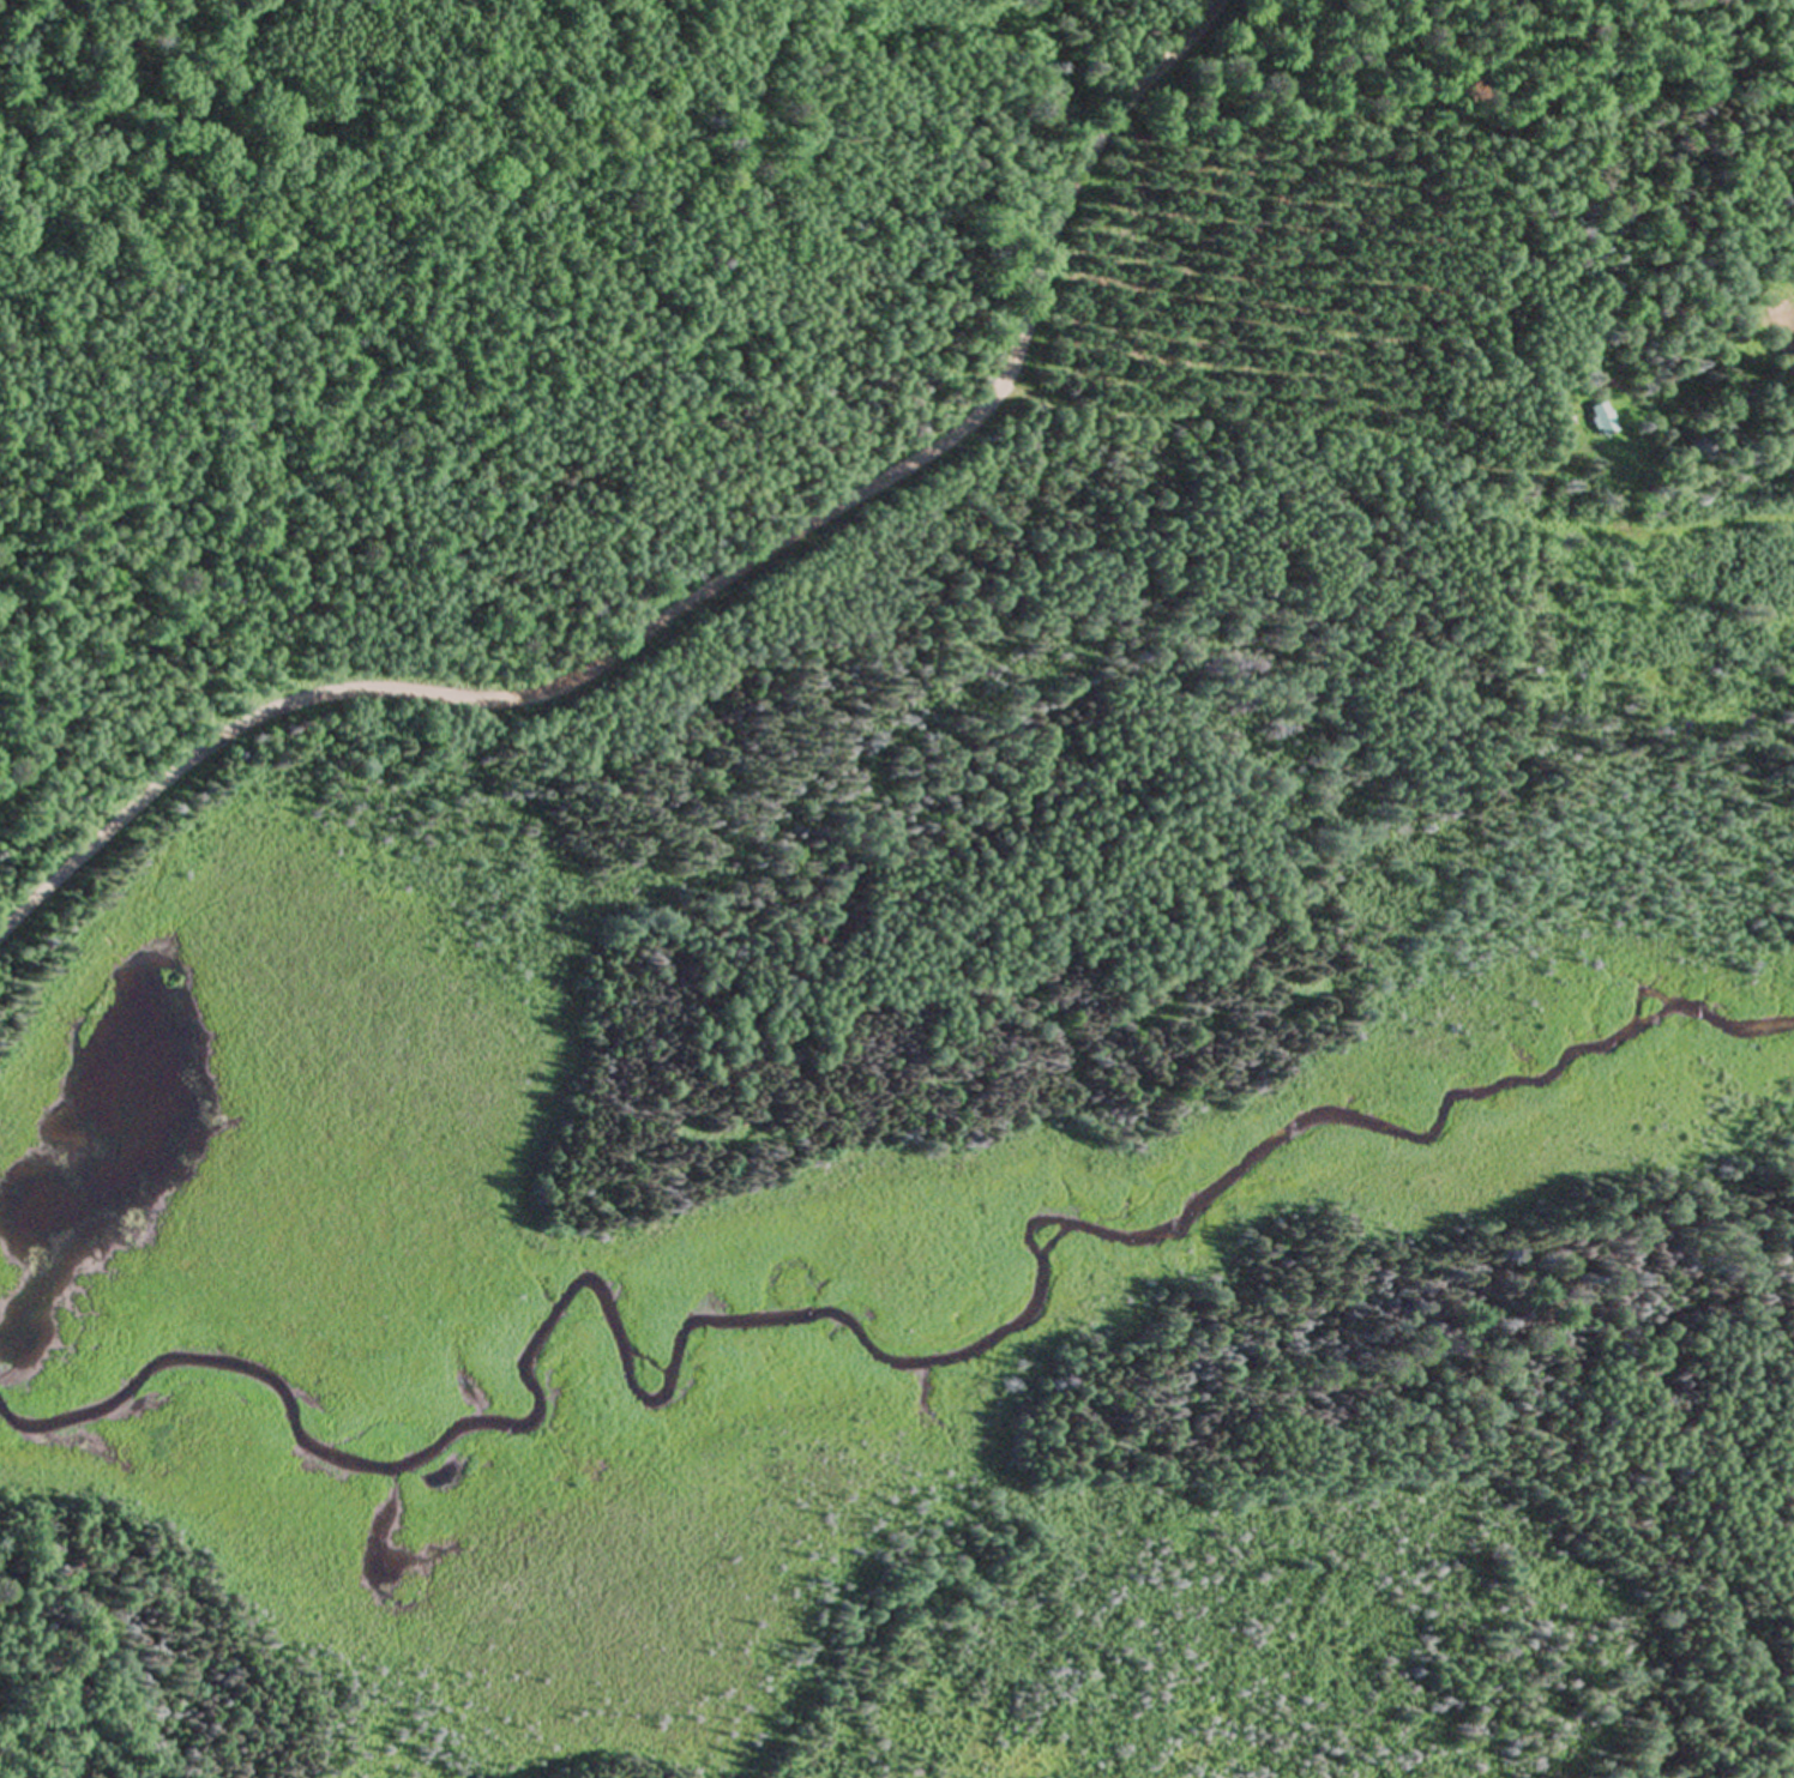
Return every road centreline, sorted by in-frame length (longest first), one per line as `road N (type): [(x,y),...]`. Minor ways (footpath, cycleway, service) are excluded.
road 1 (track): [(0,933),(218,739),(306,689),(405,681),(499,687),(586,669),(981,406),(1011,361),(1109,121),(1222,0)]
road 2 (track): [(981,406),(1463,477),(1522,599),(1602,568)]

